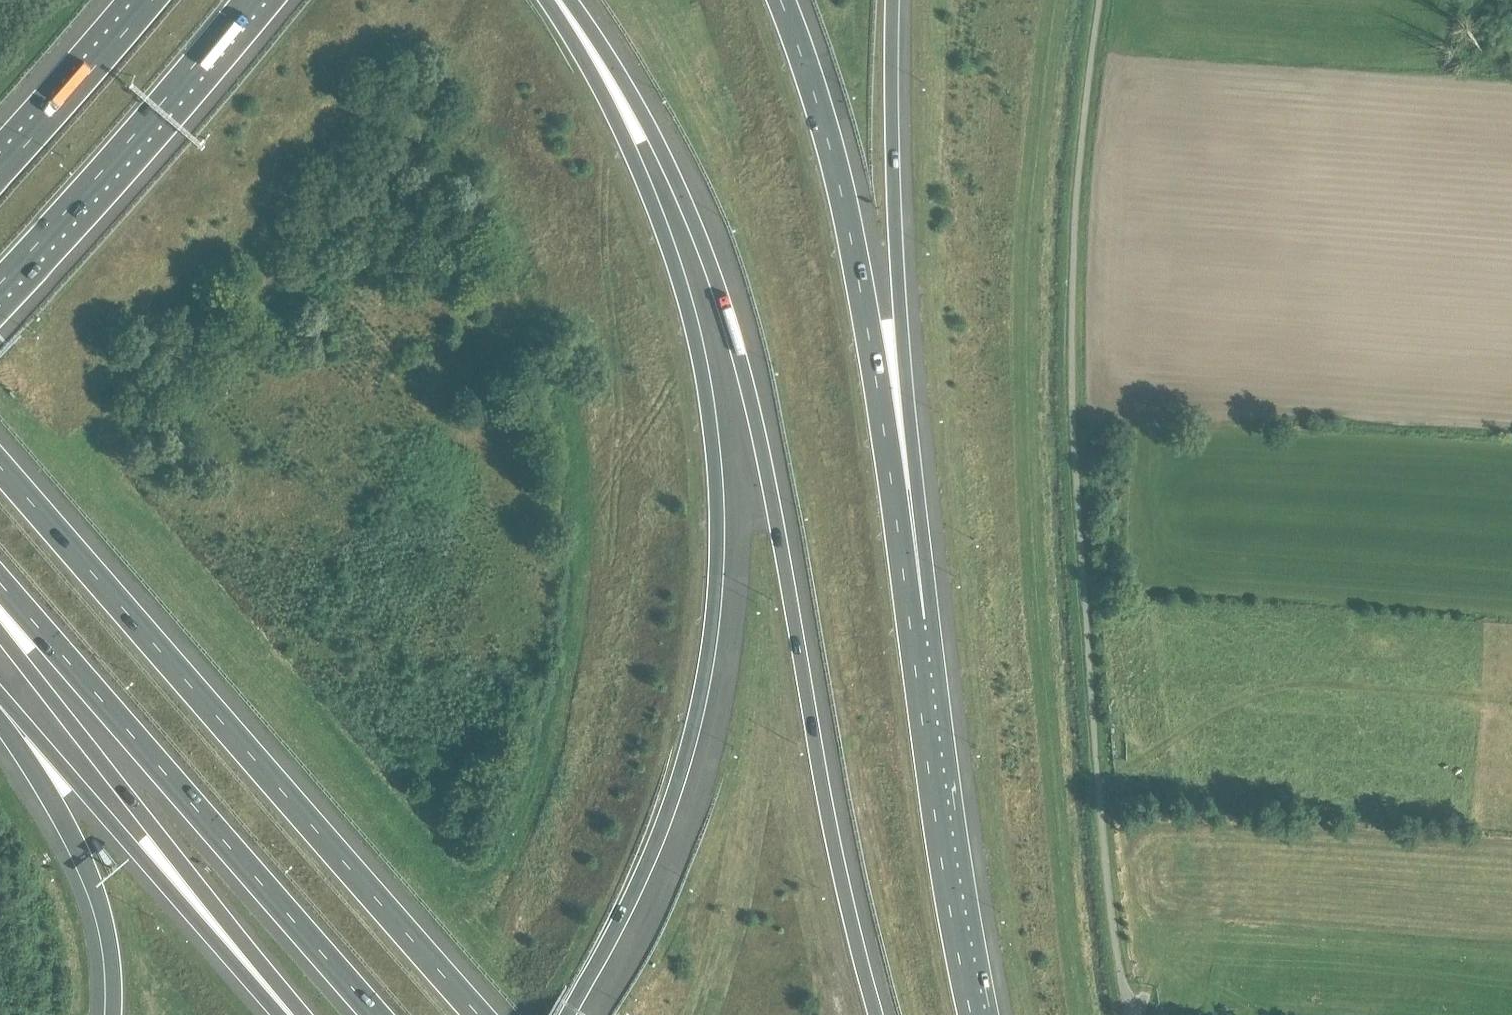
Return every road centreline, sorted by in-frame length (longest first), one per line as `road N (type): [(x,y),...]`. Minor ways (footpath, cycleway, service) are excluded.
road 1 (motorway): [(560,1014),(624,918),(676,797),(709,668),(721,533),(708,376),(691,305),(611,104),(549,0)]
road 2 (motorway): [(875,1014),(737,333),(656,135),(573,0)]
road 3 (motorway): [(476,1014),(0,467)]
road 4 (motorway): [(911,619),(851,234),(784,0)]
road 5 (motorway): [(911,619),(894,0)]
road 6 (motorway): [(0,594),(377,1014)]
road 7 (motorway): [(0,632),(303,1014)]
road 8 (motorway): [(0,701),(289,1014)]
road 9 (motorway): [(972,1014),(911,619)]
road 10 (motorway): [(0,283),(251,0)]
road 11 (motorway): [(0,712),(82,857),(107,920),(117,1014)]
road 12 (motorway): [(151,0),(0,172)]

